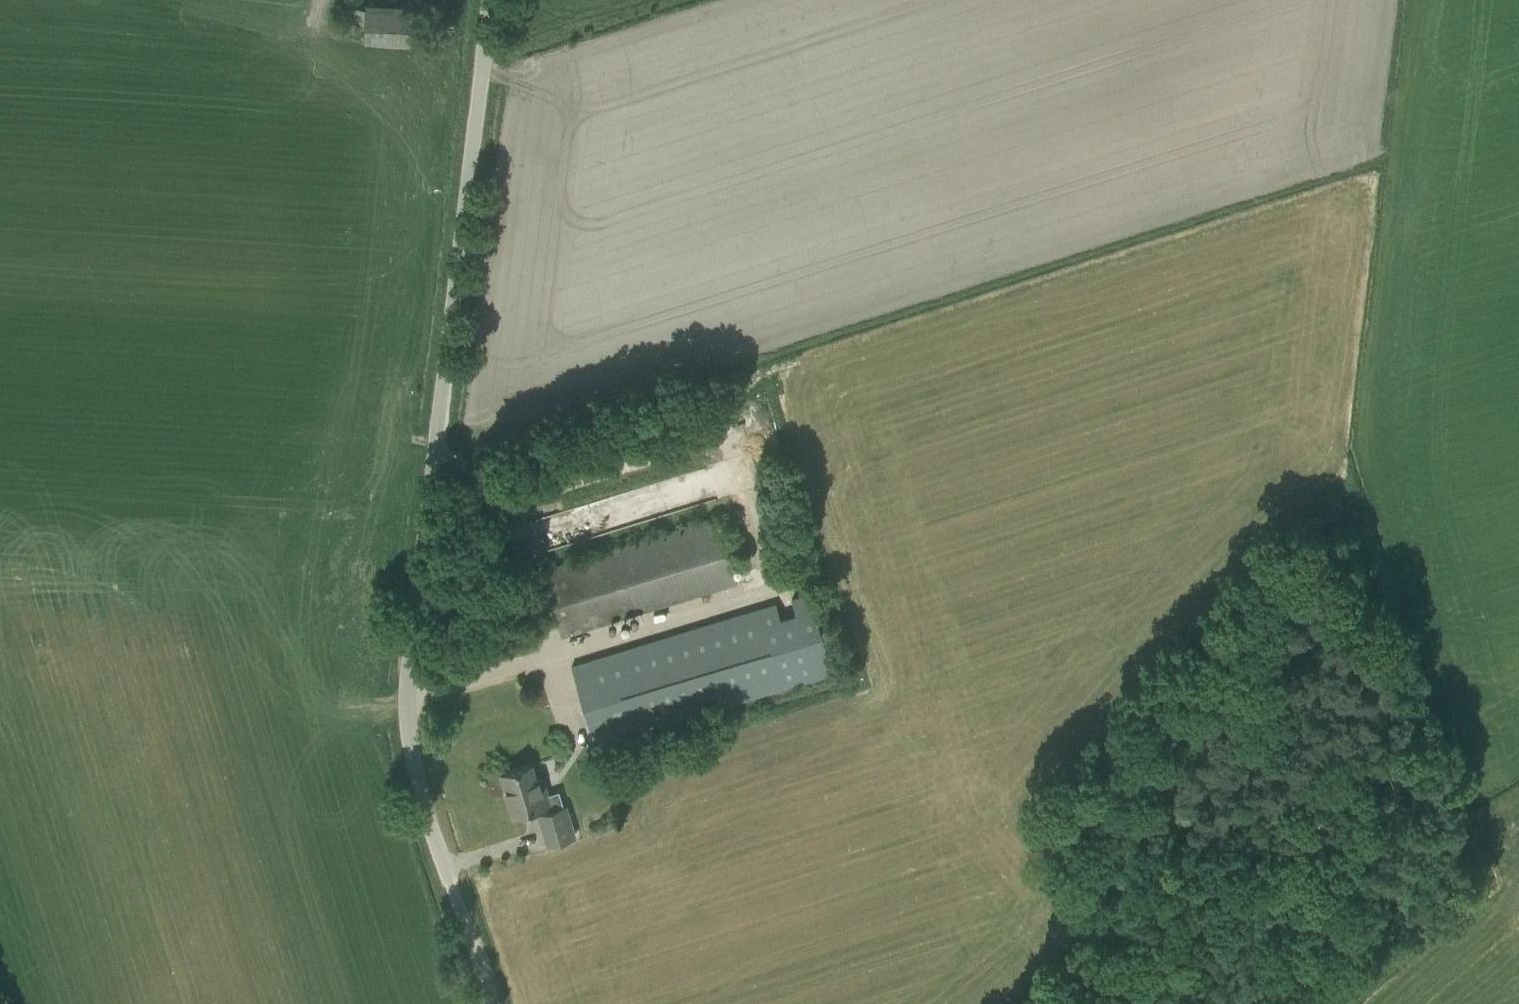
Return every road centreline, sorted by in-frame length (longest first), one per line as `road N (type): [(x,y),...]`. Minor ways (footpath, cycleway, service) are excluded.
road 1 (unclassified): [(456,896),(409,749),(406,693),(487,0)]

